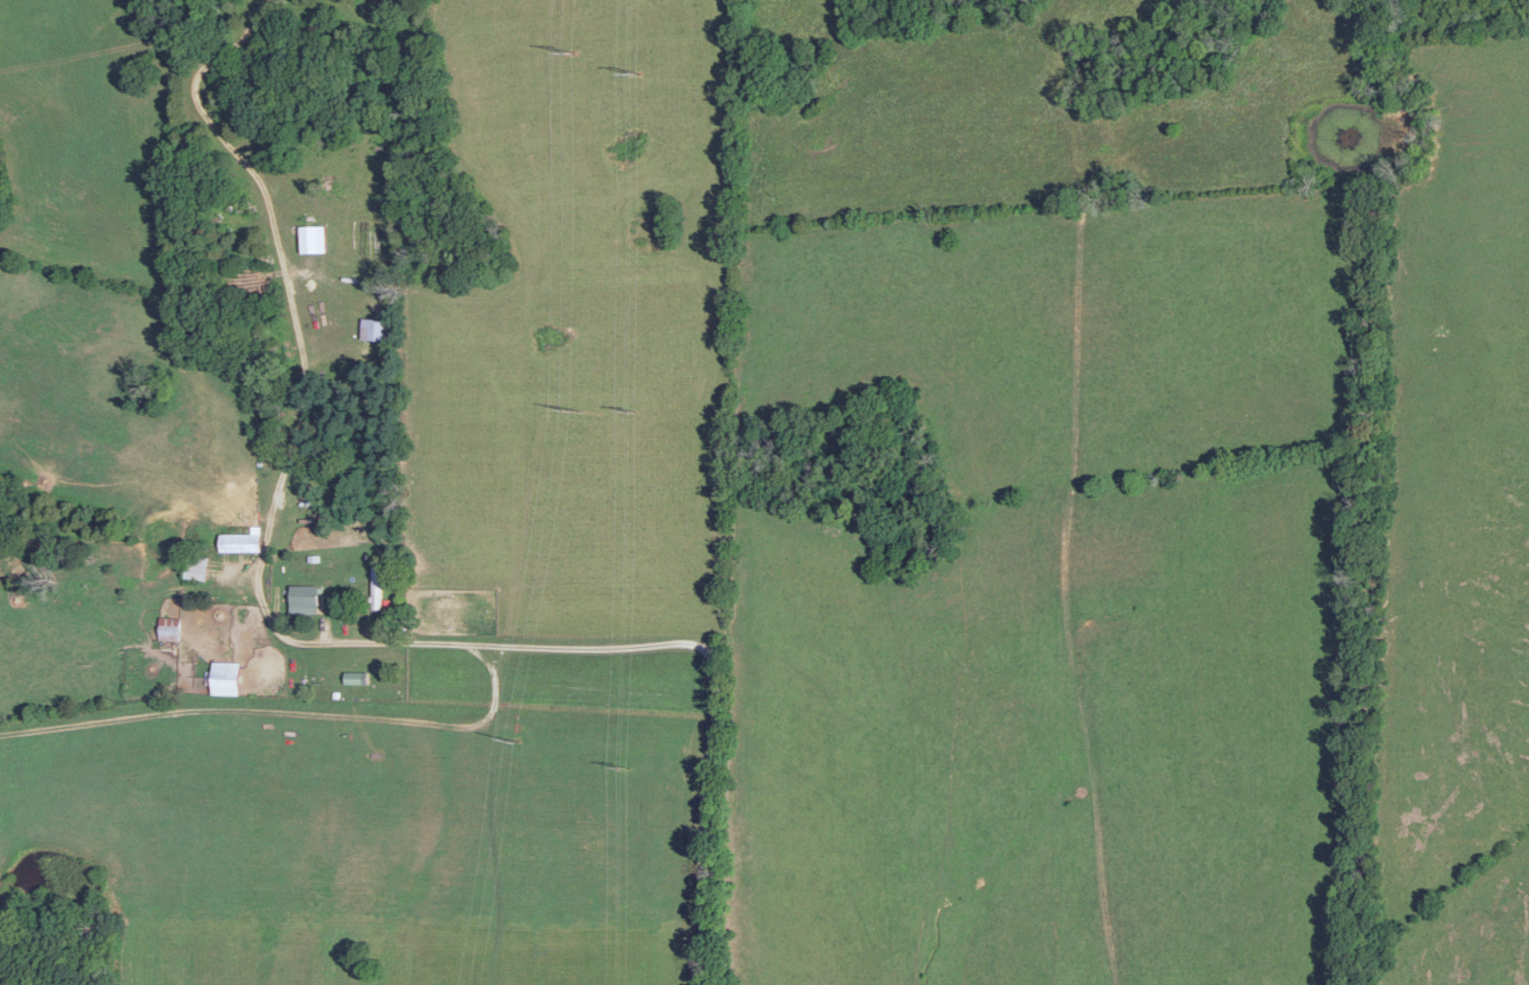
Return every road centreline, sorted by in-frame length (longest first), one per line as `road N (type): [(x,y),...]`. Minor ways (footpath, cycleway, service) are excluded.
road 1 (residential): [(709,984),(716,653),(709,638),(291,642)]

